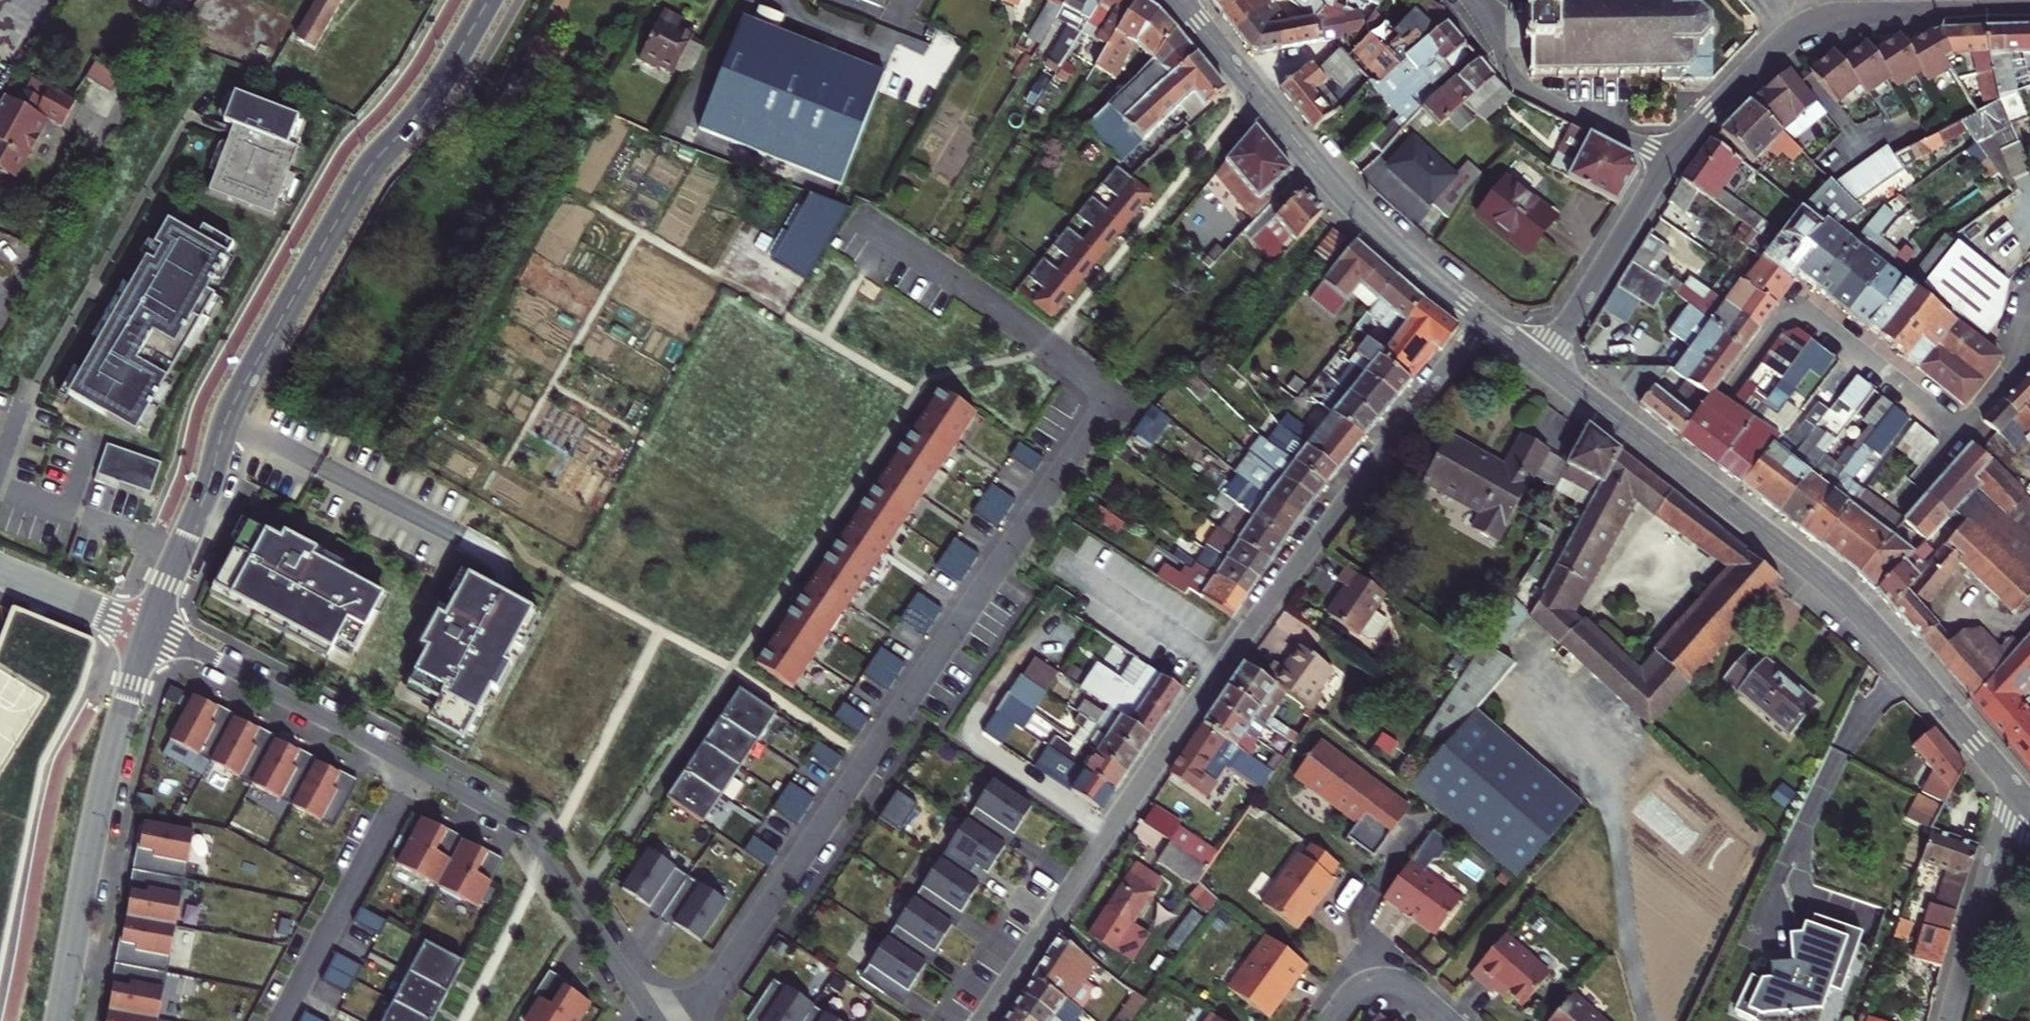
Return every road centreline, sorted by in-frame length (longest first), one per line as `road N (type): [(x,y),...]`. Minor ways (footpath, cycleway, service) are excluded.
road 1 (residential): [(693,1020),(1116,395),(866,223)]
road 2 (residential): [(1483,320),(1242,639),(983,1020)]
road 3 (residential): [(149,633),(209,490),(233,406),(358,186),(425,107),(489,0)]
road 4 (tertiary): [(2029,806),(1815,572),(1542,364)]
road 5 (tertiary): [(1483,320),(1352,206),(1178,0)]
road 6 (tertiary): [(1667,164),(1748,74),(1824,24),(1883,12),(2029,9)]
road 7 (residential): [(58,1020),(115,742),(149,633)]
road 8 (residential): [(656,1020),(528,833),(412,768)]
road 9 (residential): [(412,768),(149,633)]
road 10 (residential): [(412,768),(281,1020)]
road 11 (residential): [(1667,164),(1532,94),(1507,67),(1471,0)]
road 12 (tertiary): [(1542,364),(1667,164)]
road 13 (residential): [(1949,1020),(2000,843),(2029,811)]
road 14 (residential): [(0,571),(149,633)]
road 15 (residential): [(1450,1020),(1389,979),(1349,993),(1328,1020)]

